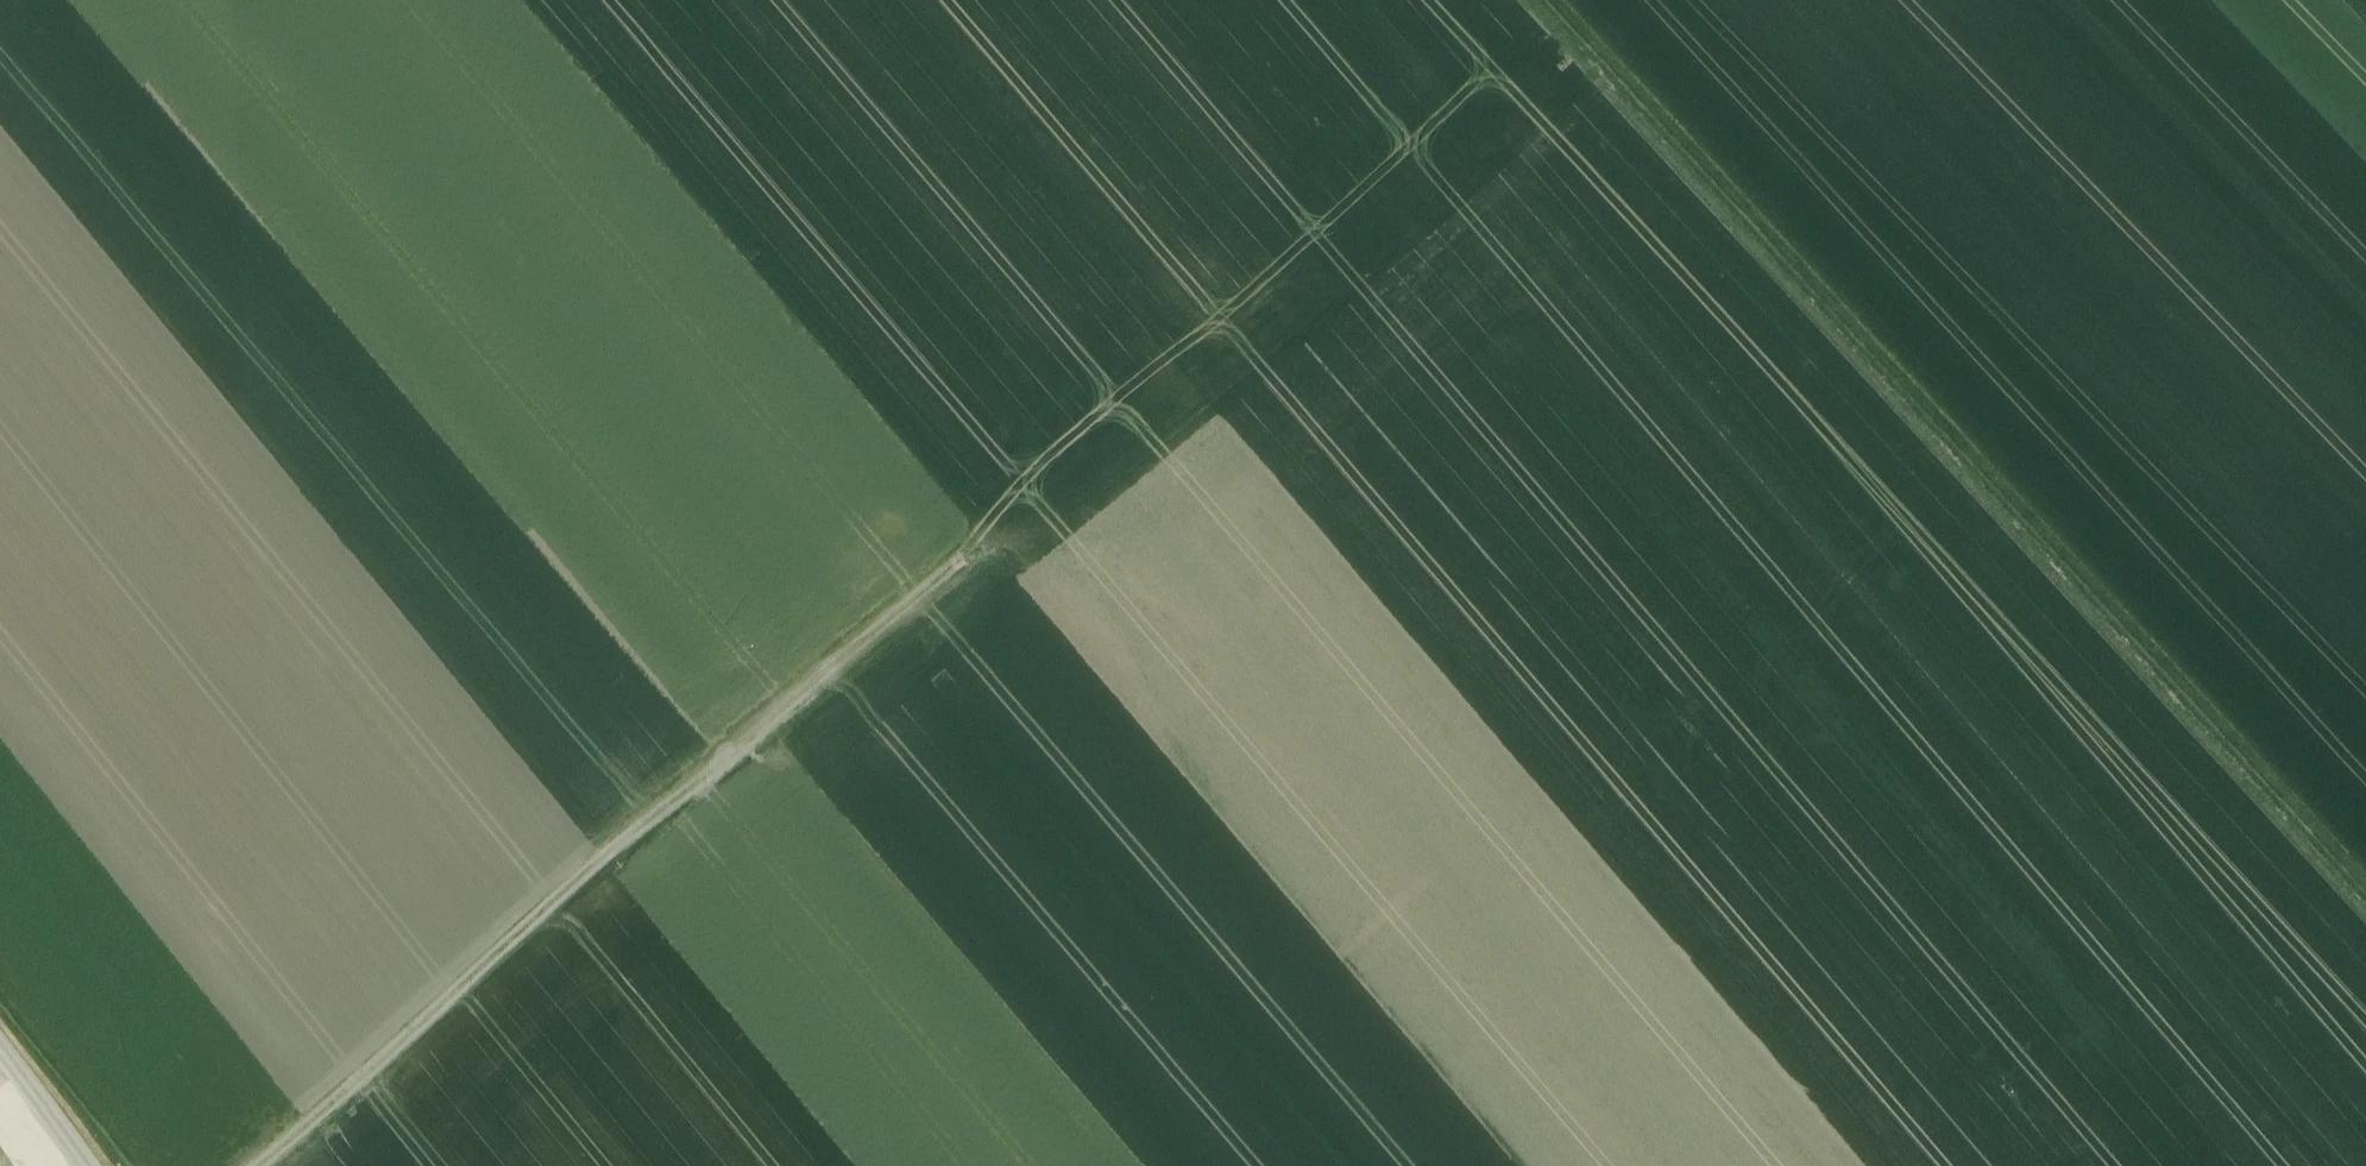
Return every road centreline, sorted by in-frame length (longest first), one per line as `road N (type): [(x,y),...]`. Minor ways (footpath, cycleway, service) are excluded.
road 1 (unclassified): [(83,1165),(0,1047)]

